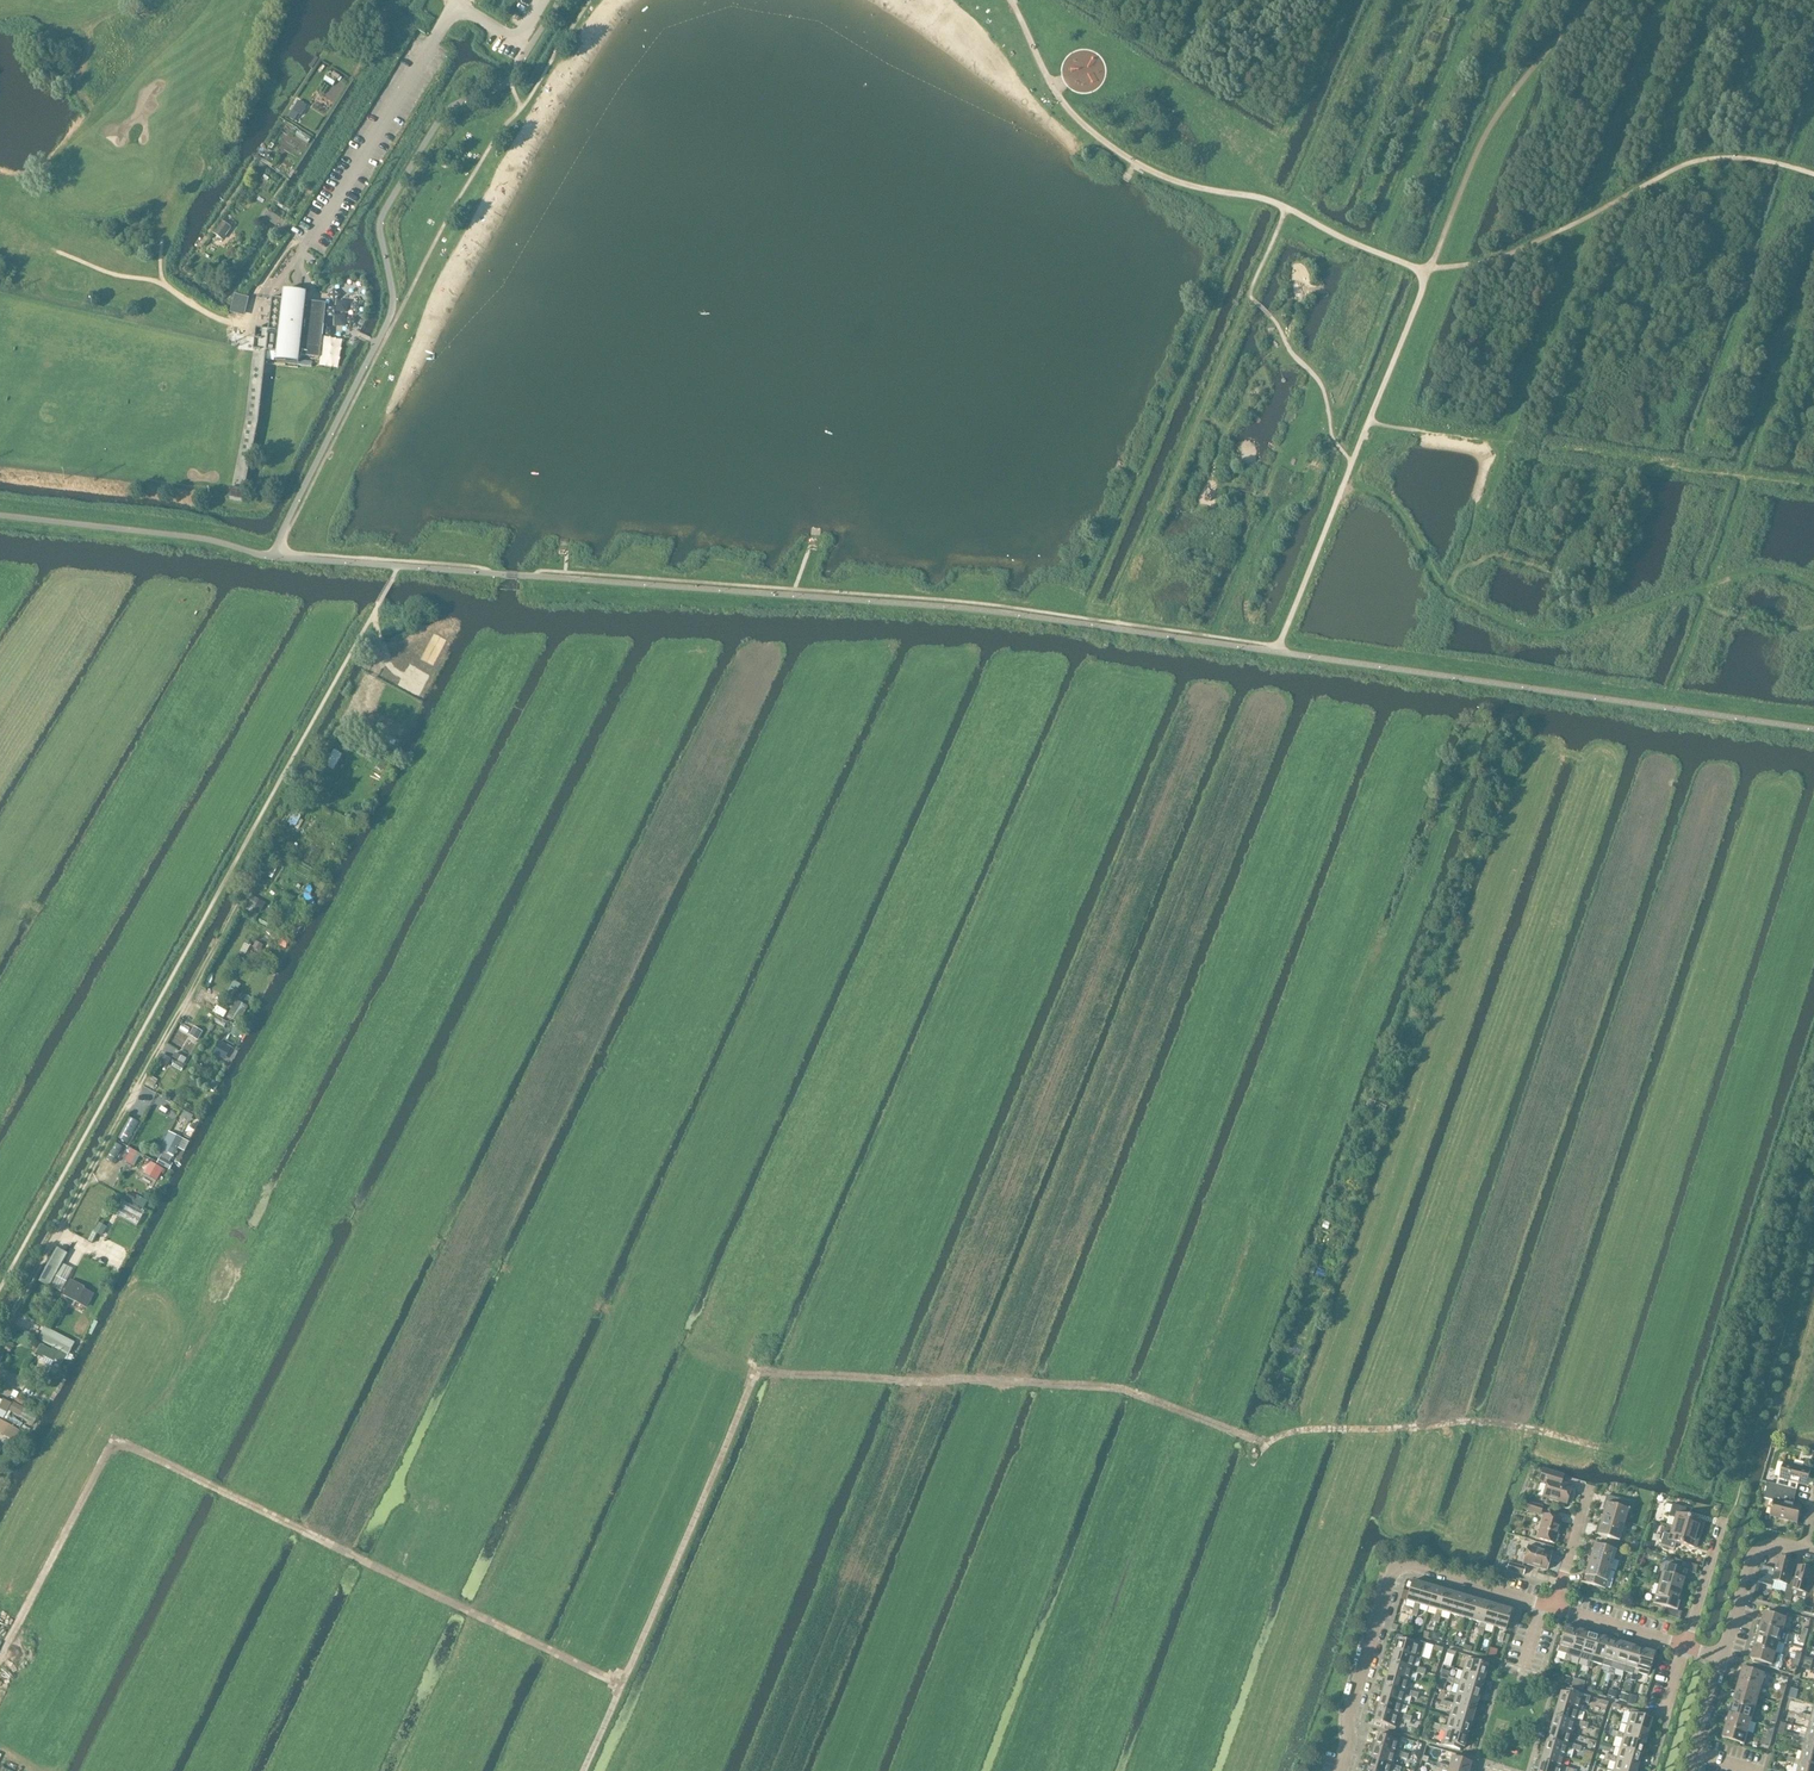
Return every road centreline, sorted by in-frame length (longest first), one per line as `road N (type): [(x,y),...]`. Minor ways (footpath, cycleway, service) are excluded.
road 1 (track): [(295,1191),(755,1373),(584,1770)]
road 2 (track): [(0,1662),(113,1441),(621,1684)]
road 3 (track): [(1137,1770),(1266,1445),(1292,1432),(1483,1421),(1598,1447)]
road 4 (track): [(1266,1445),(1106,1388),(755,1373)]
road 5 (residential): [(1552,1608),(1399,1566),(1350,1716),(1343,1770)]
road 6 (residential): [(1723,1657),(1757,1550),(1802,1551)]
road 7 (residential): [(1684,1646),(1552,1608)]
road 8 (residential): [(1684,1646),(1727,1519)]
road 9 (residential): [(1649,1770),(1684,1646)]
road 10 (residential): [(1552,1608),(1589,1489)]

